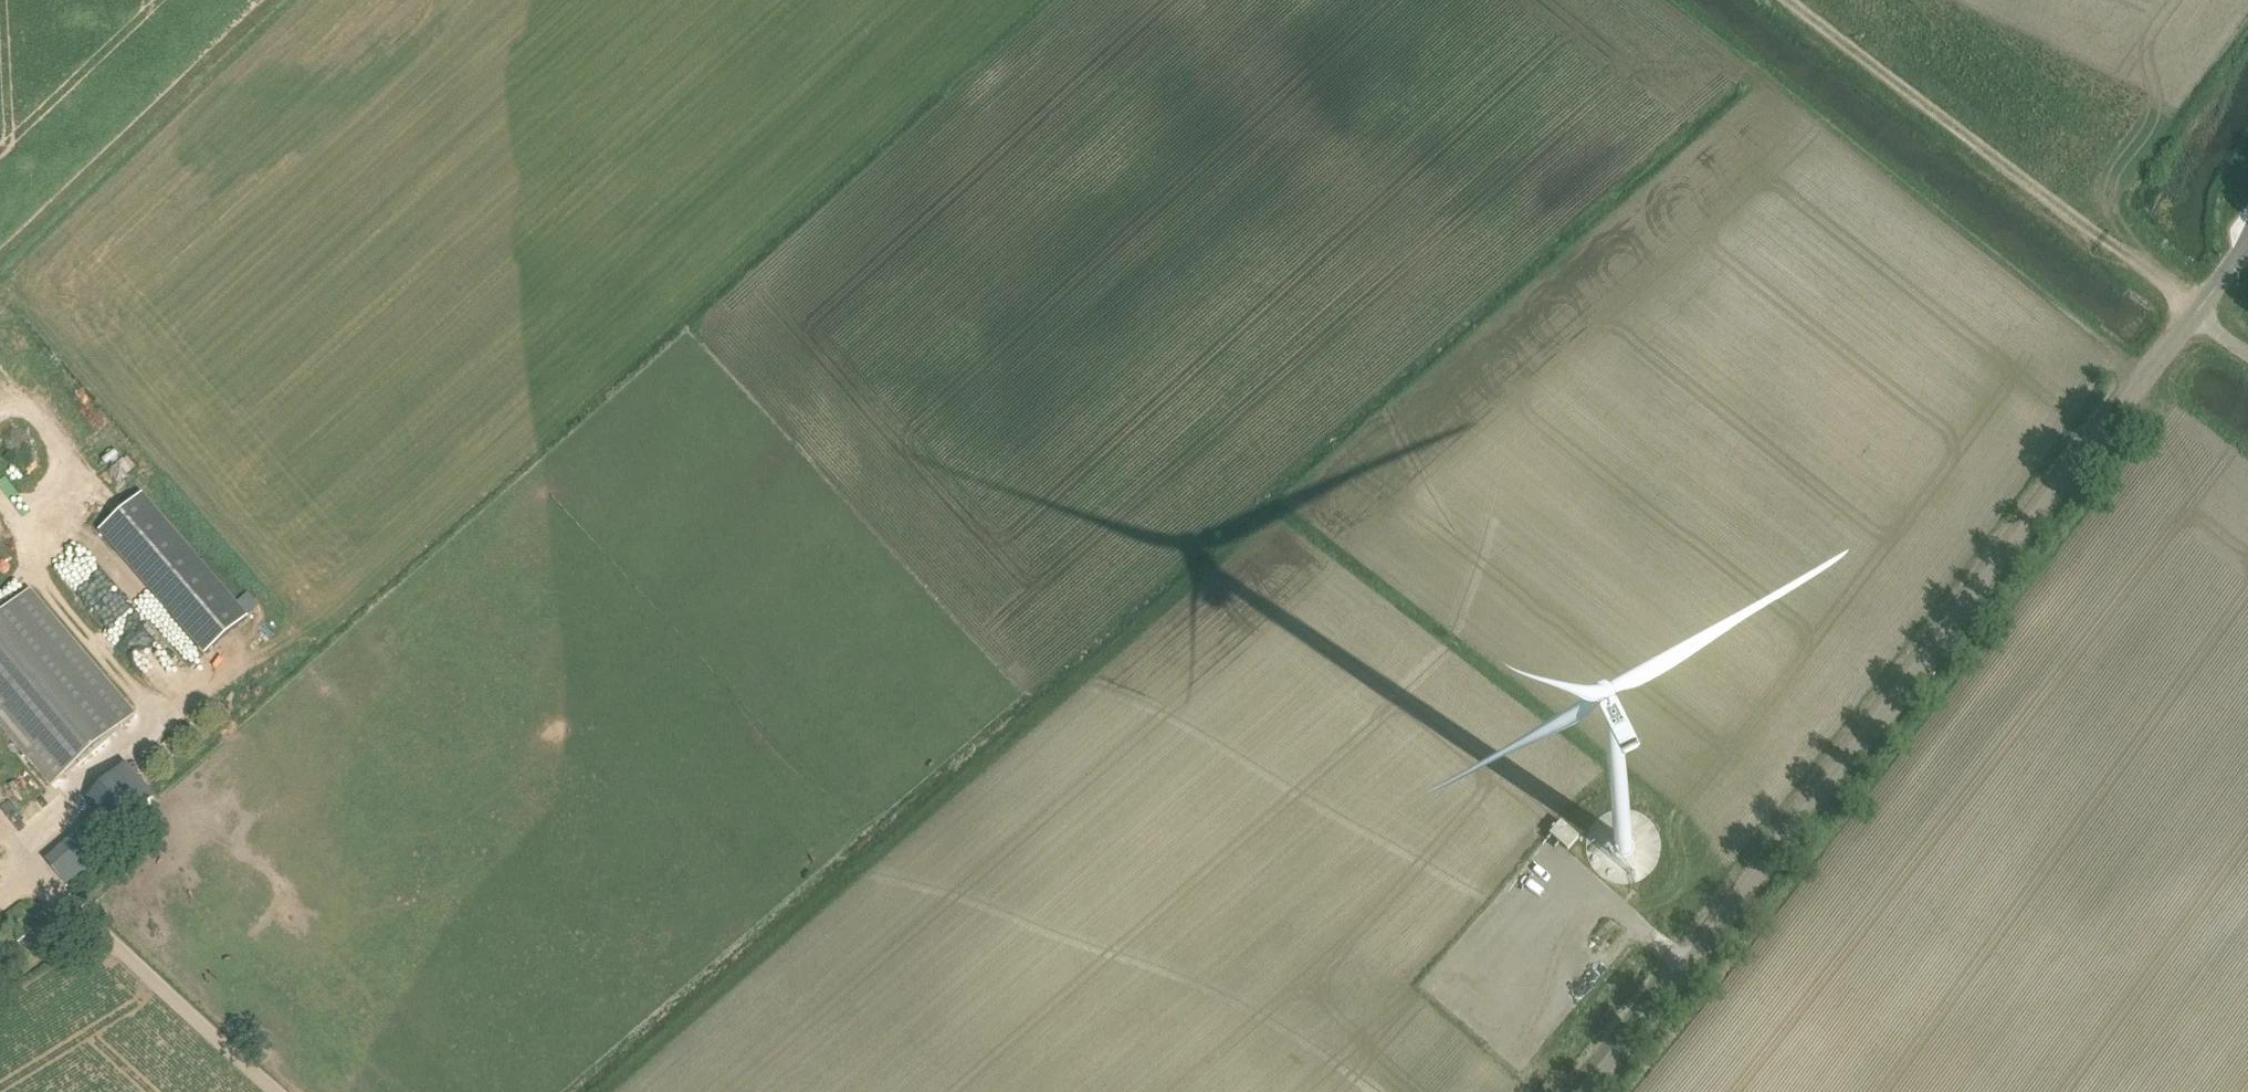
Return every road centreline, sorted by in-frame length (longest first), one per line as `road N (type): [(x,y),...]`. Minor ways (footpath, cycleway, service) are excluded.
road 1 (unclassified): [(2247,243),(1580,1091)]
road 2 (track): [(1787,0),(2195,313)]
road 3 (unclassified): [(277,1091),(101,931)]

